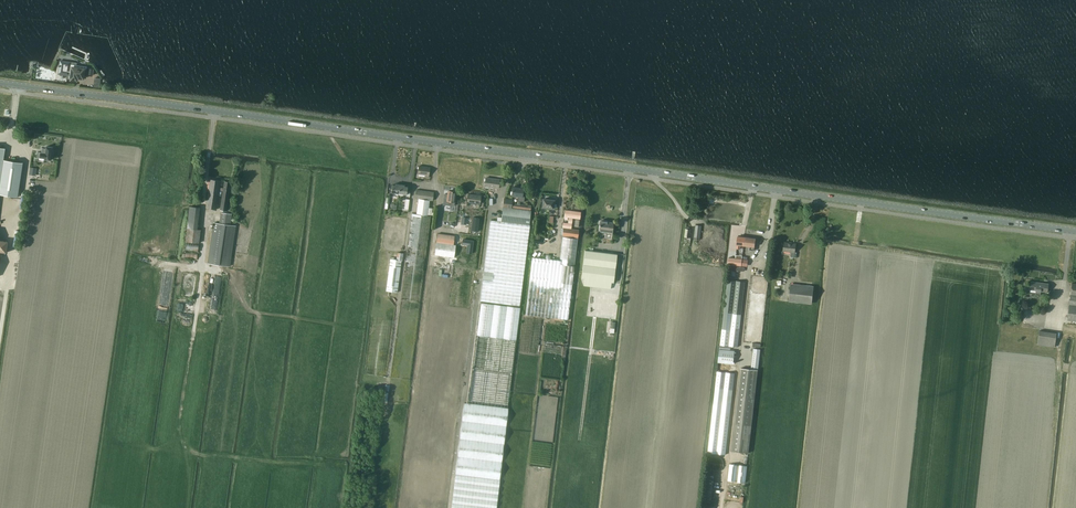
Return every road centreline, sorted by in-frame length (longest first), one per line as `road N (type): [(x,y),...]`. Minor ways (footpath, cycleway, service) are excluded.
road 1 (secondary): [(0,83),(1075,231)]
road 2 (track): [(1060,324),(1044,507)]

